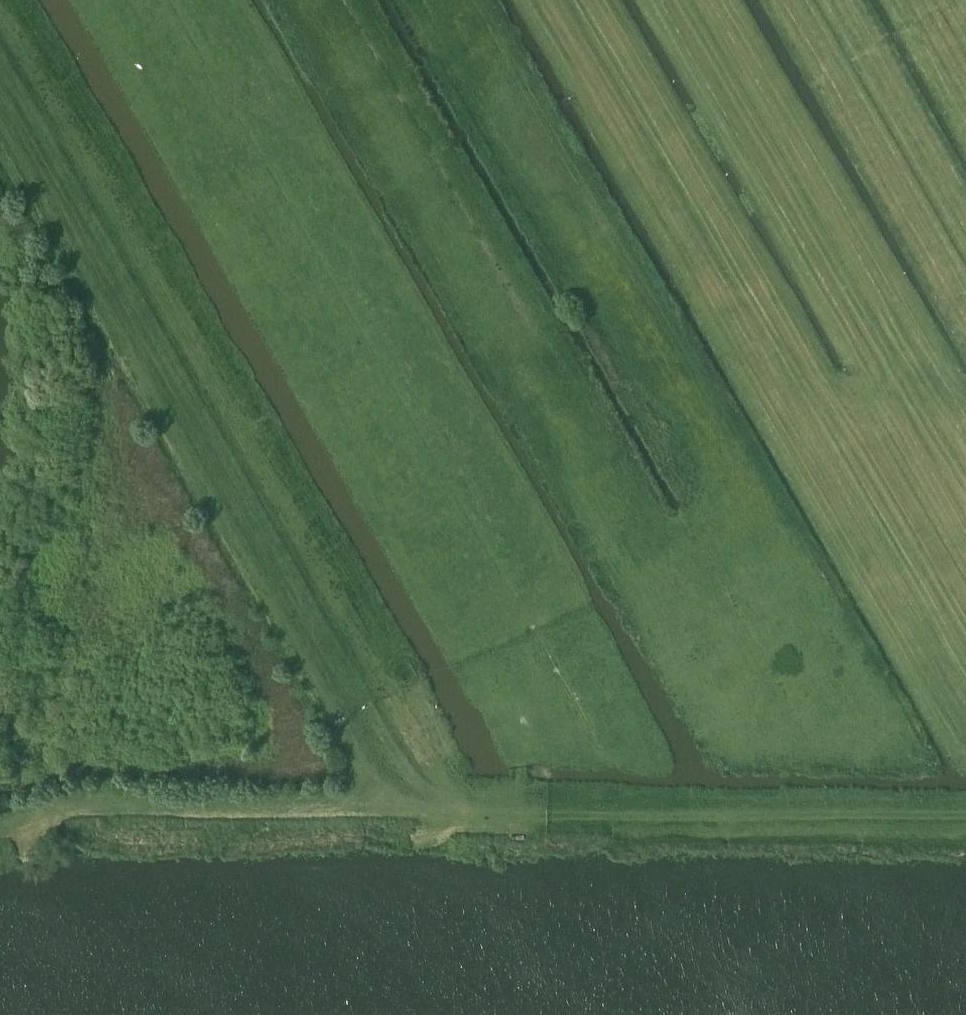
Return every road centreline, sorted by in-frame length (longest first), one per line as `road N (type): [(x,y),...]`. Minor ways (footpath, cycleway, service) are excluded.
road 1 (track): [(488,667),(521,752),(517,817)]

